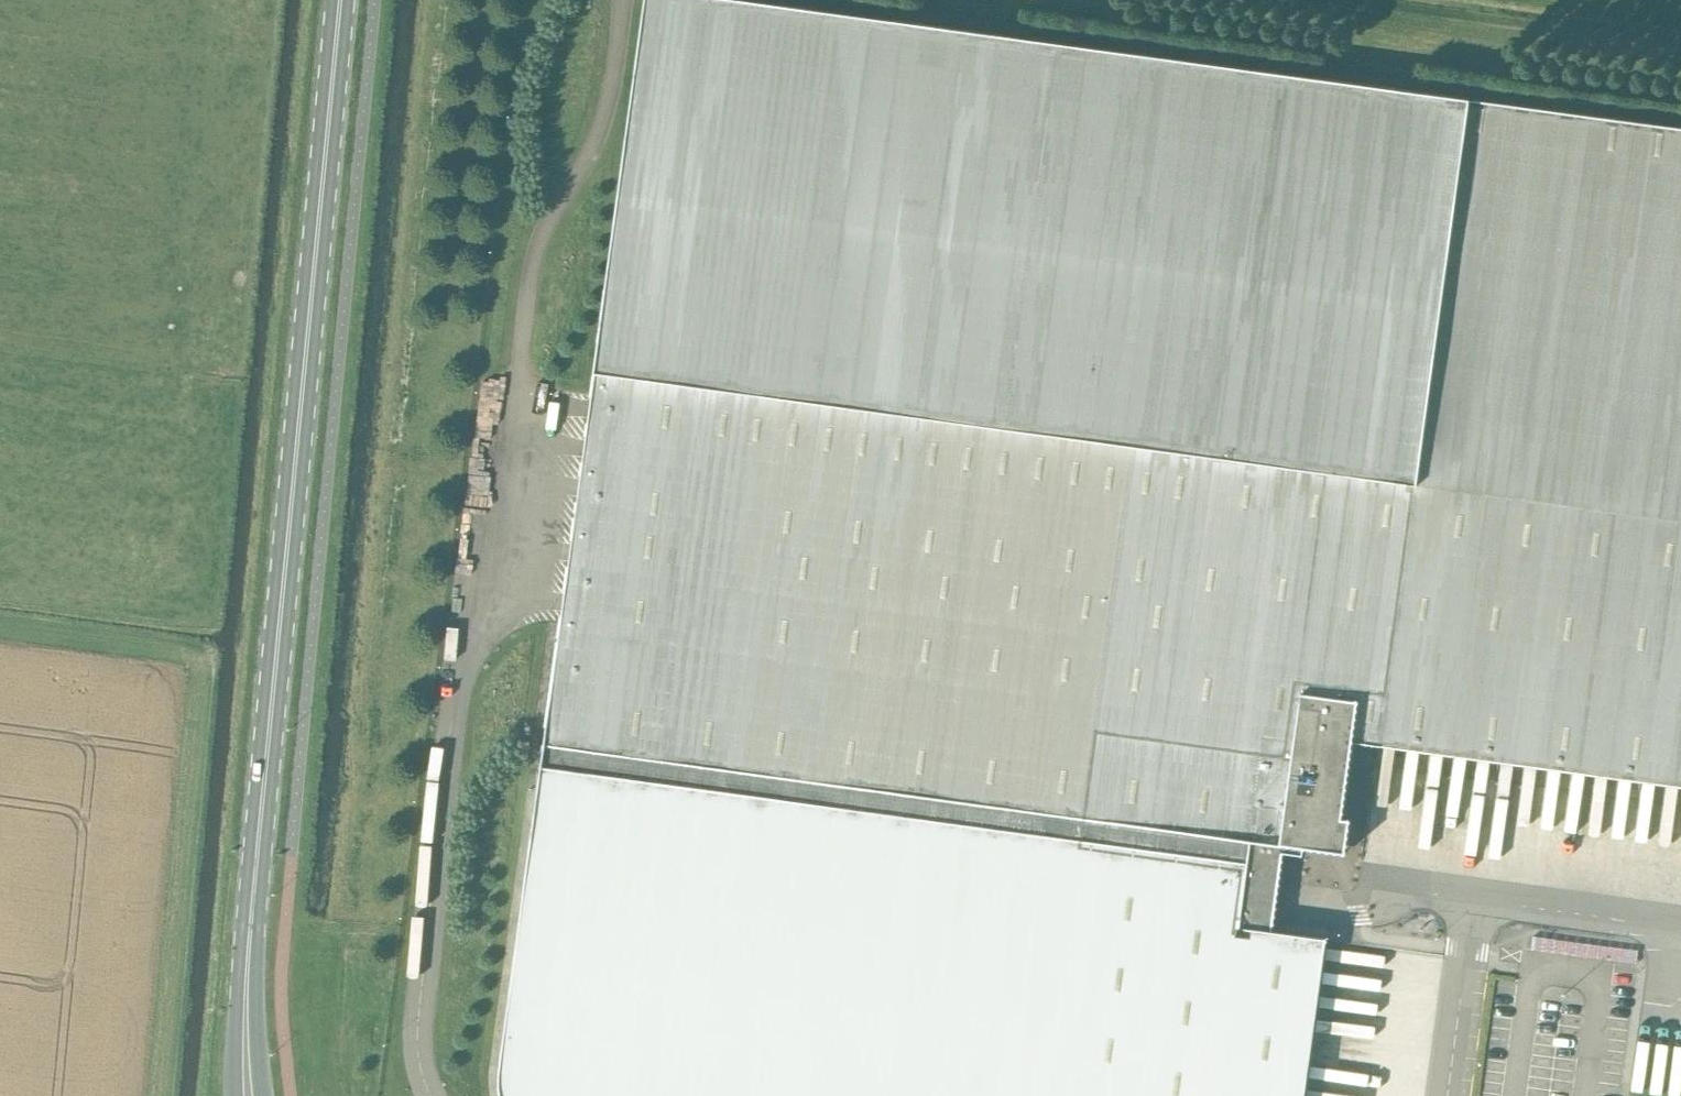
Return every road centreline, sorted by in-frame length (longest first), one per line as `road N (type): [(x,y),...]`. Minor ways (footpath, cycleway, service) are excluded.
road 1 (secondary): [(248,1095),(257,853),(340,0)]

